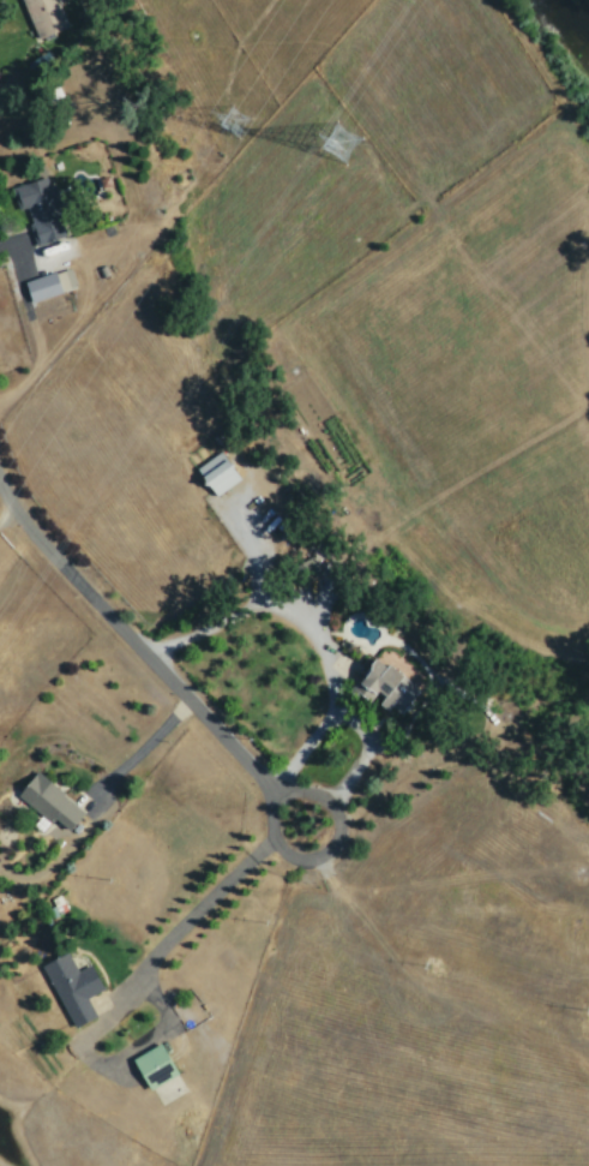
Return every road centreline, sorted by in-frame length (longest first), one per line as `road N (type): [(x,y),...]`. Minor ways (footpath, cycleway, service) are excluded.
road 1 (residential): [(0,501),(281,799)]
road 2 (residential): [(274,808),(290,793),(313,791),(336,814),(336,837),(321,855),(289,856),(269,830),(274,808)]

